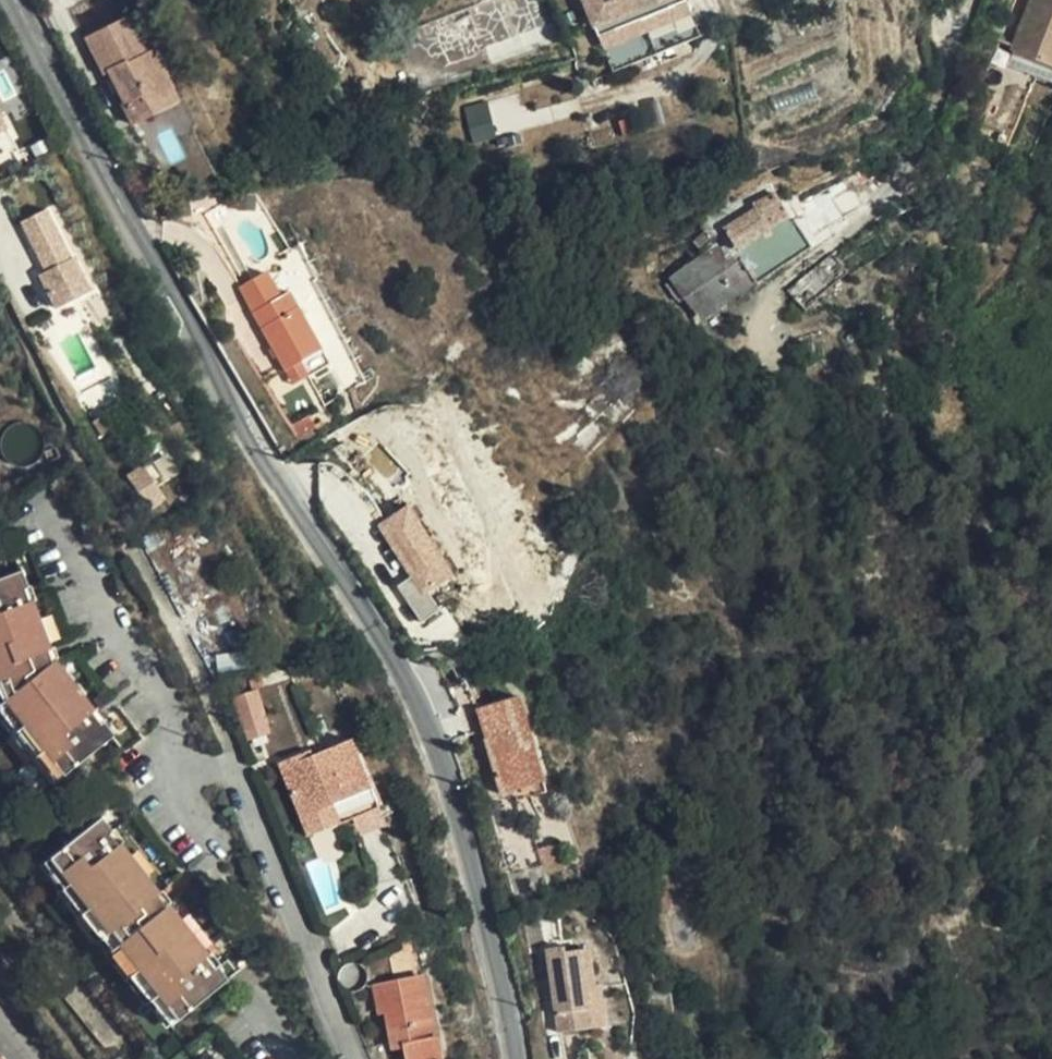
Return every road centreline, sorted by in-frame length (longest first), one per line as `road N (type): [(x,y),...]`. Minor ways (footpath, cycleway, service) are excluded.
road 1 (unclassified): [(515,1058),(501,972),(415,697),(156,267),(18,0)]
road 2 (residential): [(353,1058),(250,773),(200,785),(174,705),(67,532)]

